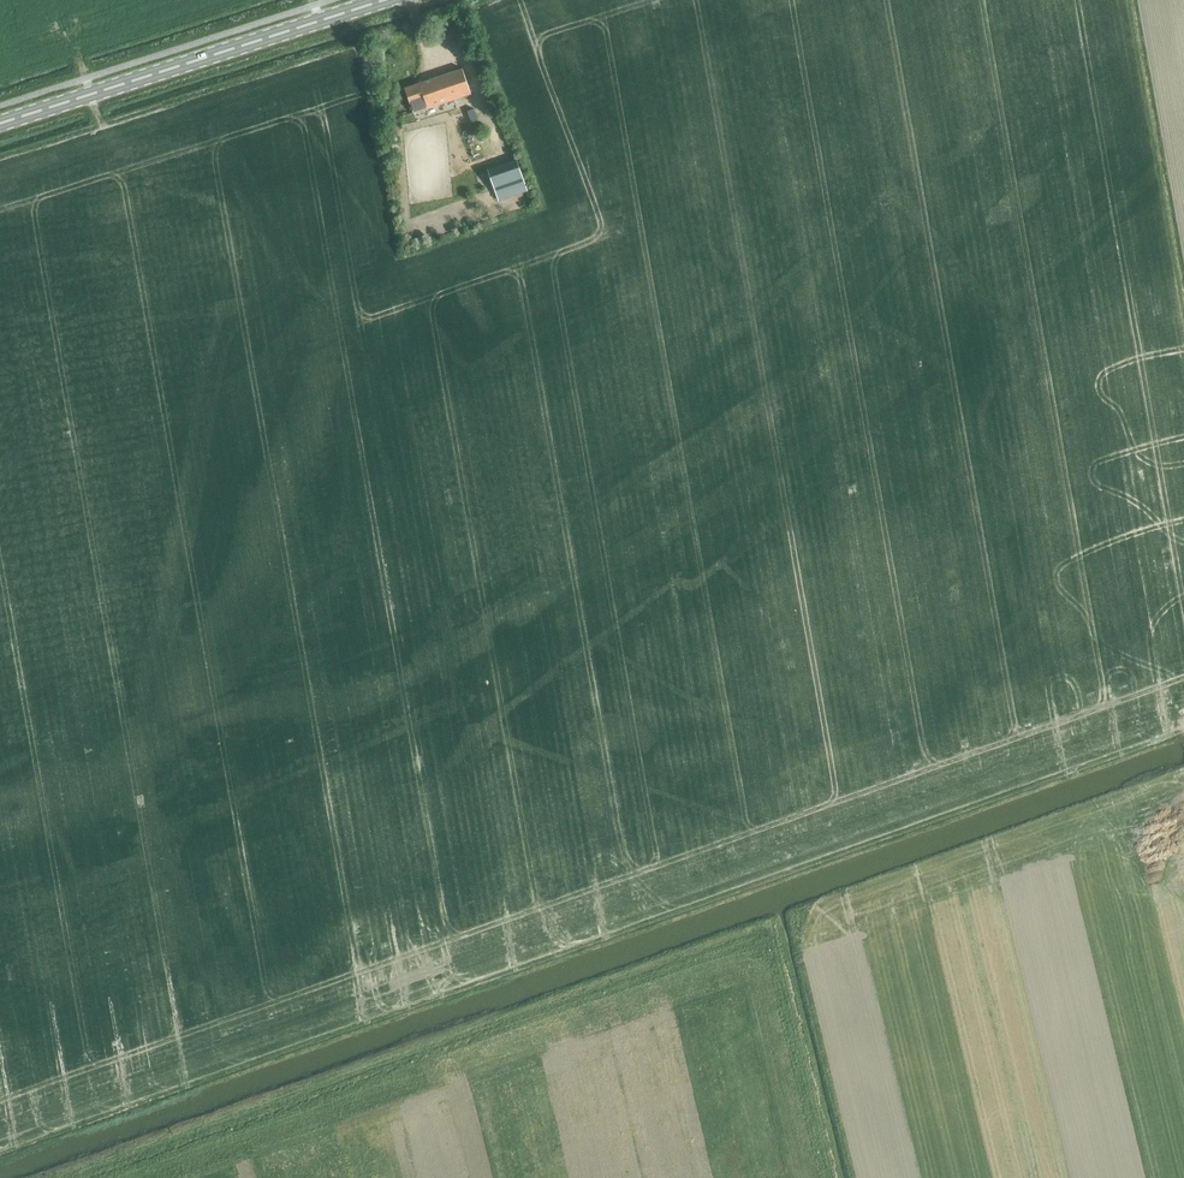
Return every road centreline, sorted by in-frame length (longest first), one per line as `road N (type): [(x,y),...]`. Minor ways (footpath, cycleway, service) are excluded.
road 1 (primary): [(0,123),(381,0)]

